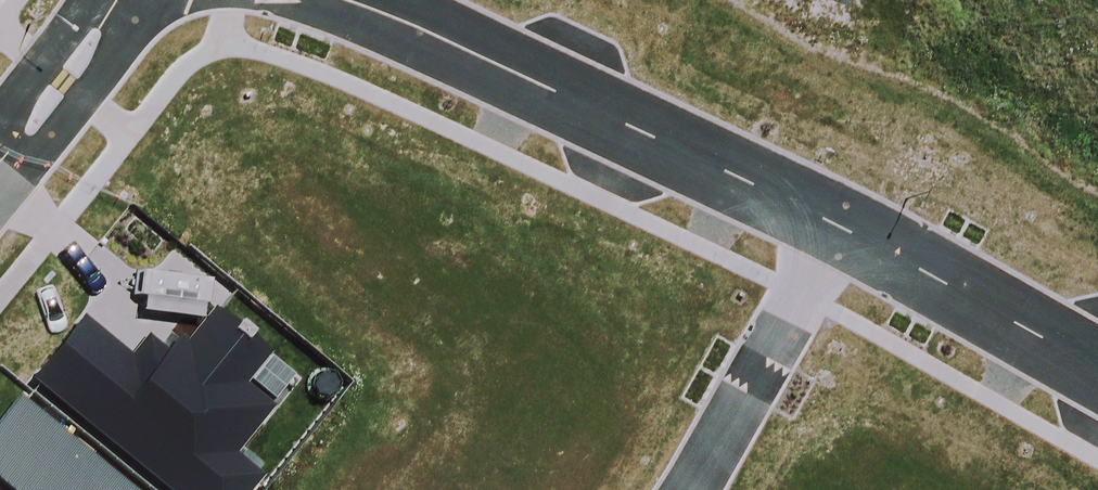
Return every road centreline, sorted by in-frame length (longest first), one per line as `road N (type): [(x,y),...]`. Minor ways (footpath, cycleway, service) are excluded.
road 1 (residential): [(334,0),(830,224)]
road 2 (residential): [(830,224),(1097,367)]
road 3 (residential): [(685,489),(830,224)]
road 4 (residential): [(0,142),(115,0)]

